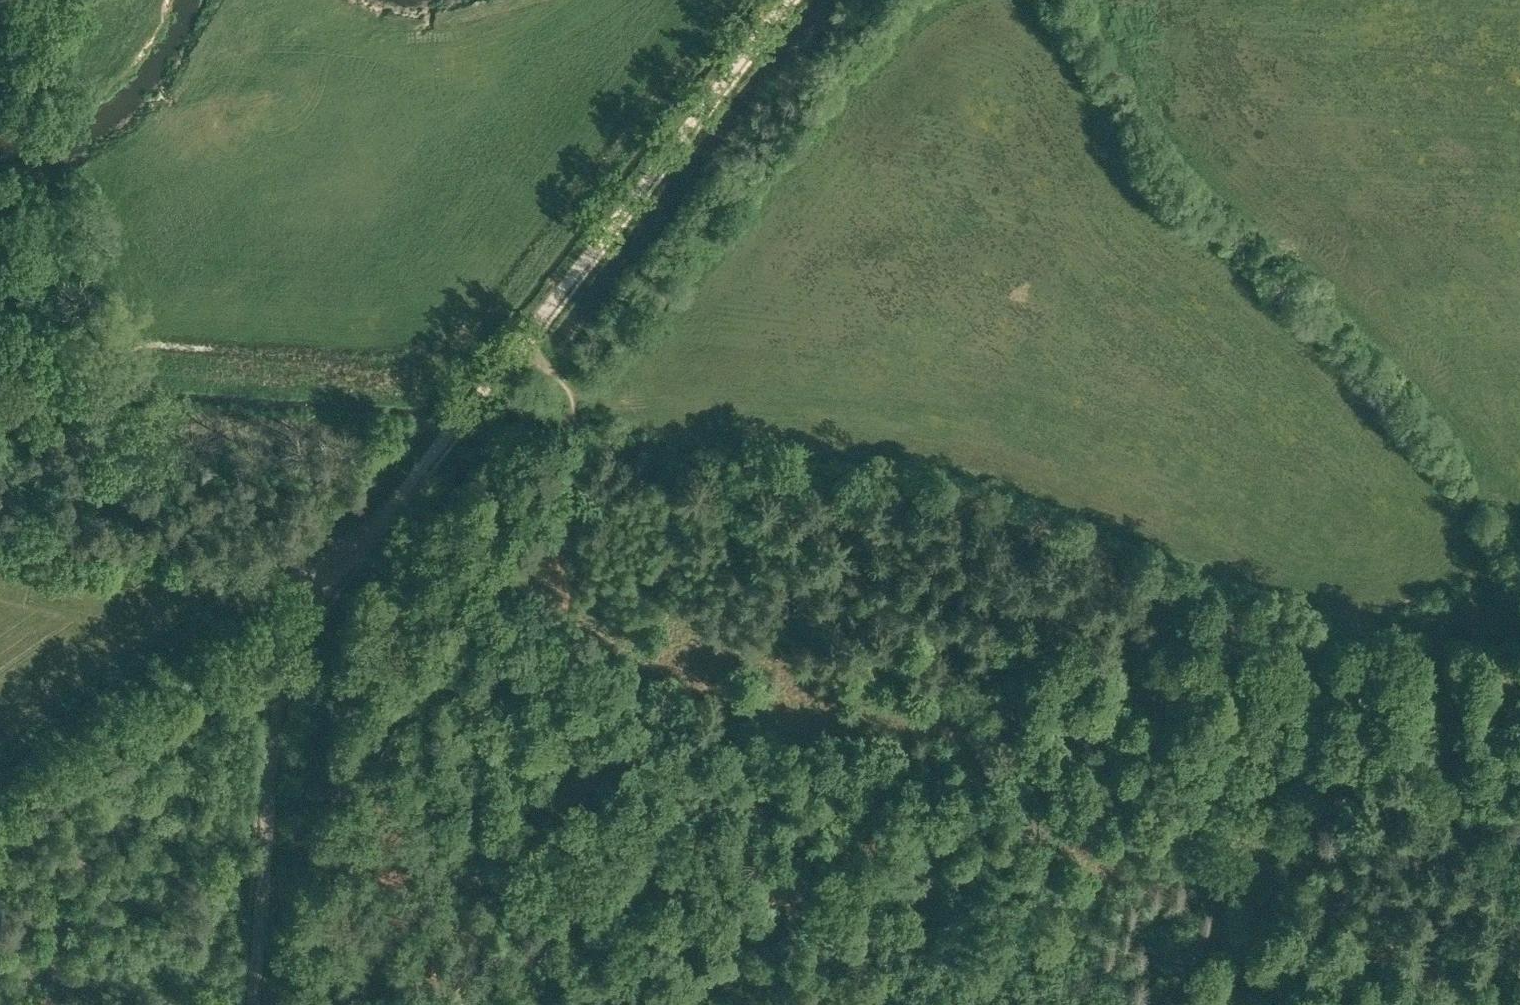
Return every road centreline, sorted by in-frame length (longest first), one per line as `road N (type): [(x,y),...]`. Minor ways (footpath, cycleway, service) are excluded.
road 1 (track): [(496,371),(788,0)]
road 2 (track): [(260,1004),(281,686),(304,618),(328,583)]
road 3 (track): [(275,586),(0,786)]
road 4 (track): [(0,526),(275,586)]
road 5 (track): [(328,583),(496,371)]

